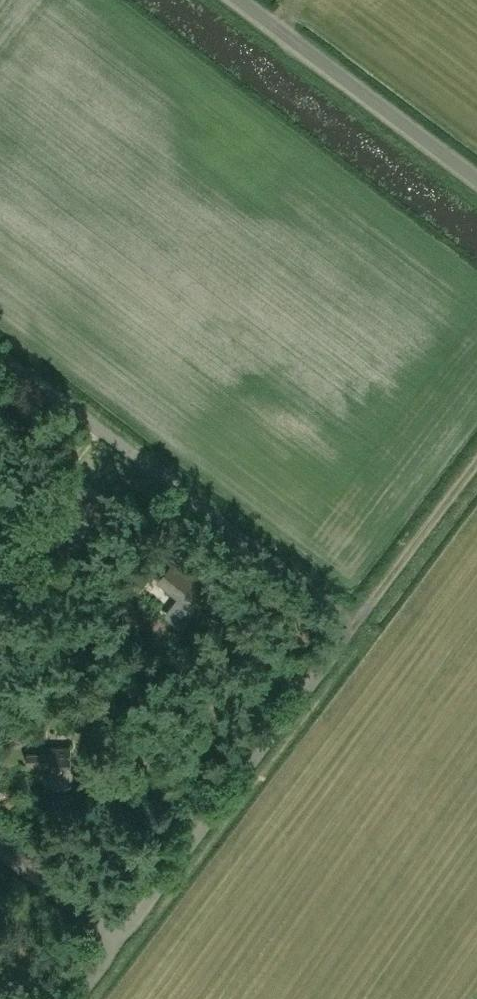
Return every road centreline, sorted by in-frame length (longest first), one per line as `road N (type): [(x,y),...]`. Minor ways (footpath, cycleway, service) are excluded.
road 1 (residential): [(359,615),(0,338)]
road 2 (unclassified): [(476,180),(237,0)]
road 3 (track): [(359,615),(476,461)]
road 4 (residential): [(0,848),(115,935)]

